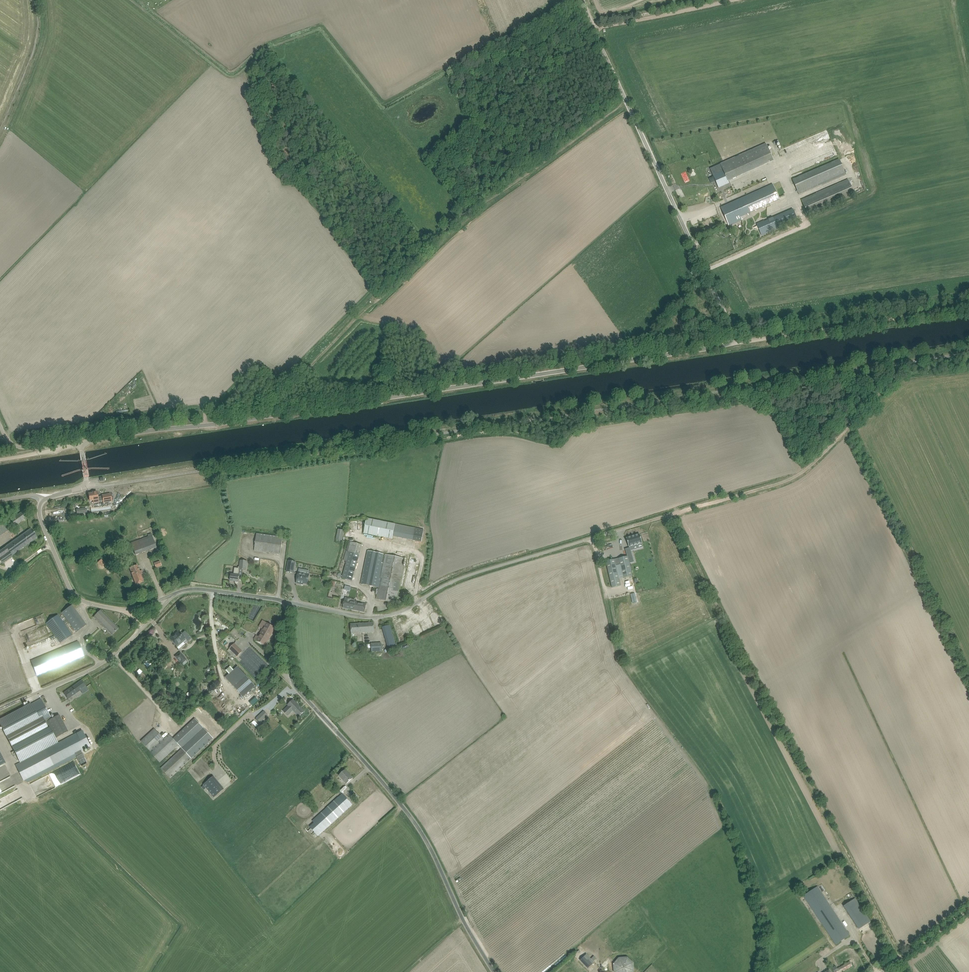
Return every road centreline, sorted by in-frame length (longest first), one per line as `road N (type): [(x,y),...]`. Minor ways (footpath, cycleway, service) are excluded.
road 1 (track): [(87,487),(912,357)]
road 2 (unclassified): [(81,441),(738,343)]
road 3 (track): [(900,960),(671,515)]
road 4 (track): [(268,416),(446,228),(626,101)]
road 5 (unclassified): [(494,971),(412,820),(292,682),(285,604)]
road 6 (unclassified): [(738,343),(583,0)]
road 7 (unclassified): [(285,604),(366,618),(398,614),(451,582),(592,538)]
road 8 (unclassified): [(174,595),(122,611),(80,600),(69,589),(39,510),(44,499),(87,487),(81,441)]
road 9 (track): [(671,515),(793,479),(856,425),(912,357)]
road 10 (unclassified): [(738,343),(968,307)]
road 11 (unclassified): [(27,697),(113,655),(174,595)]
road 12 (track): [(0,142),(43,38),(44,0)]
road 13 (track): [(579,0),(497,70),(466,78)]
road 14 (track): [(594,29),(726,0)]

